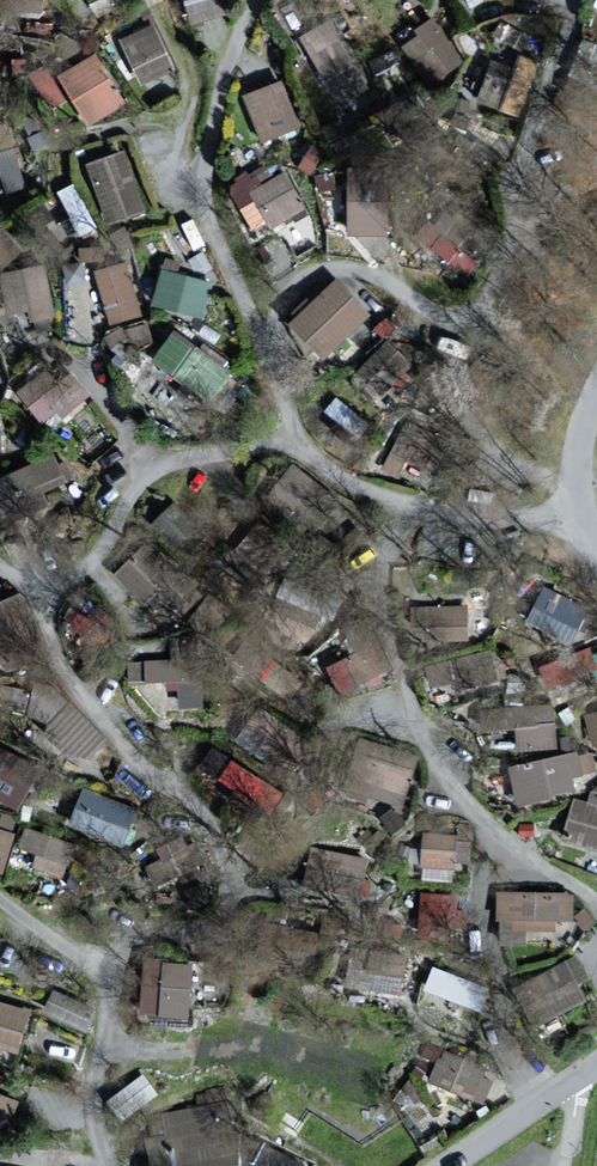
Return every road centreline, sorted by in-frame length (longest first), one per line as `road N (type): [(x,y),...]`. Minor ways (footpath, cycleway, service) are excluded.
road 1 (track): [(159,3),(192,87),(177,158),(182,173),(210,180)]
road 2 (residential): [(447,1165),(596,1067)]
road 3 (residential): [(596,553),(581,531),(575,499),(582,434),(596,394)]
road 4 (track): [(225,1049),(102,1044)]

